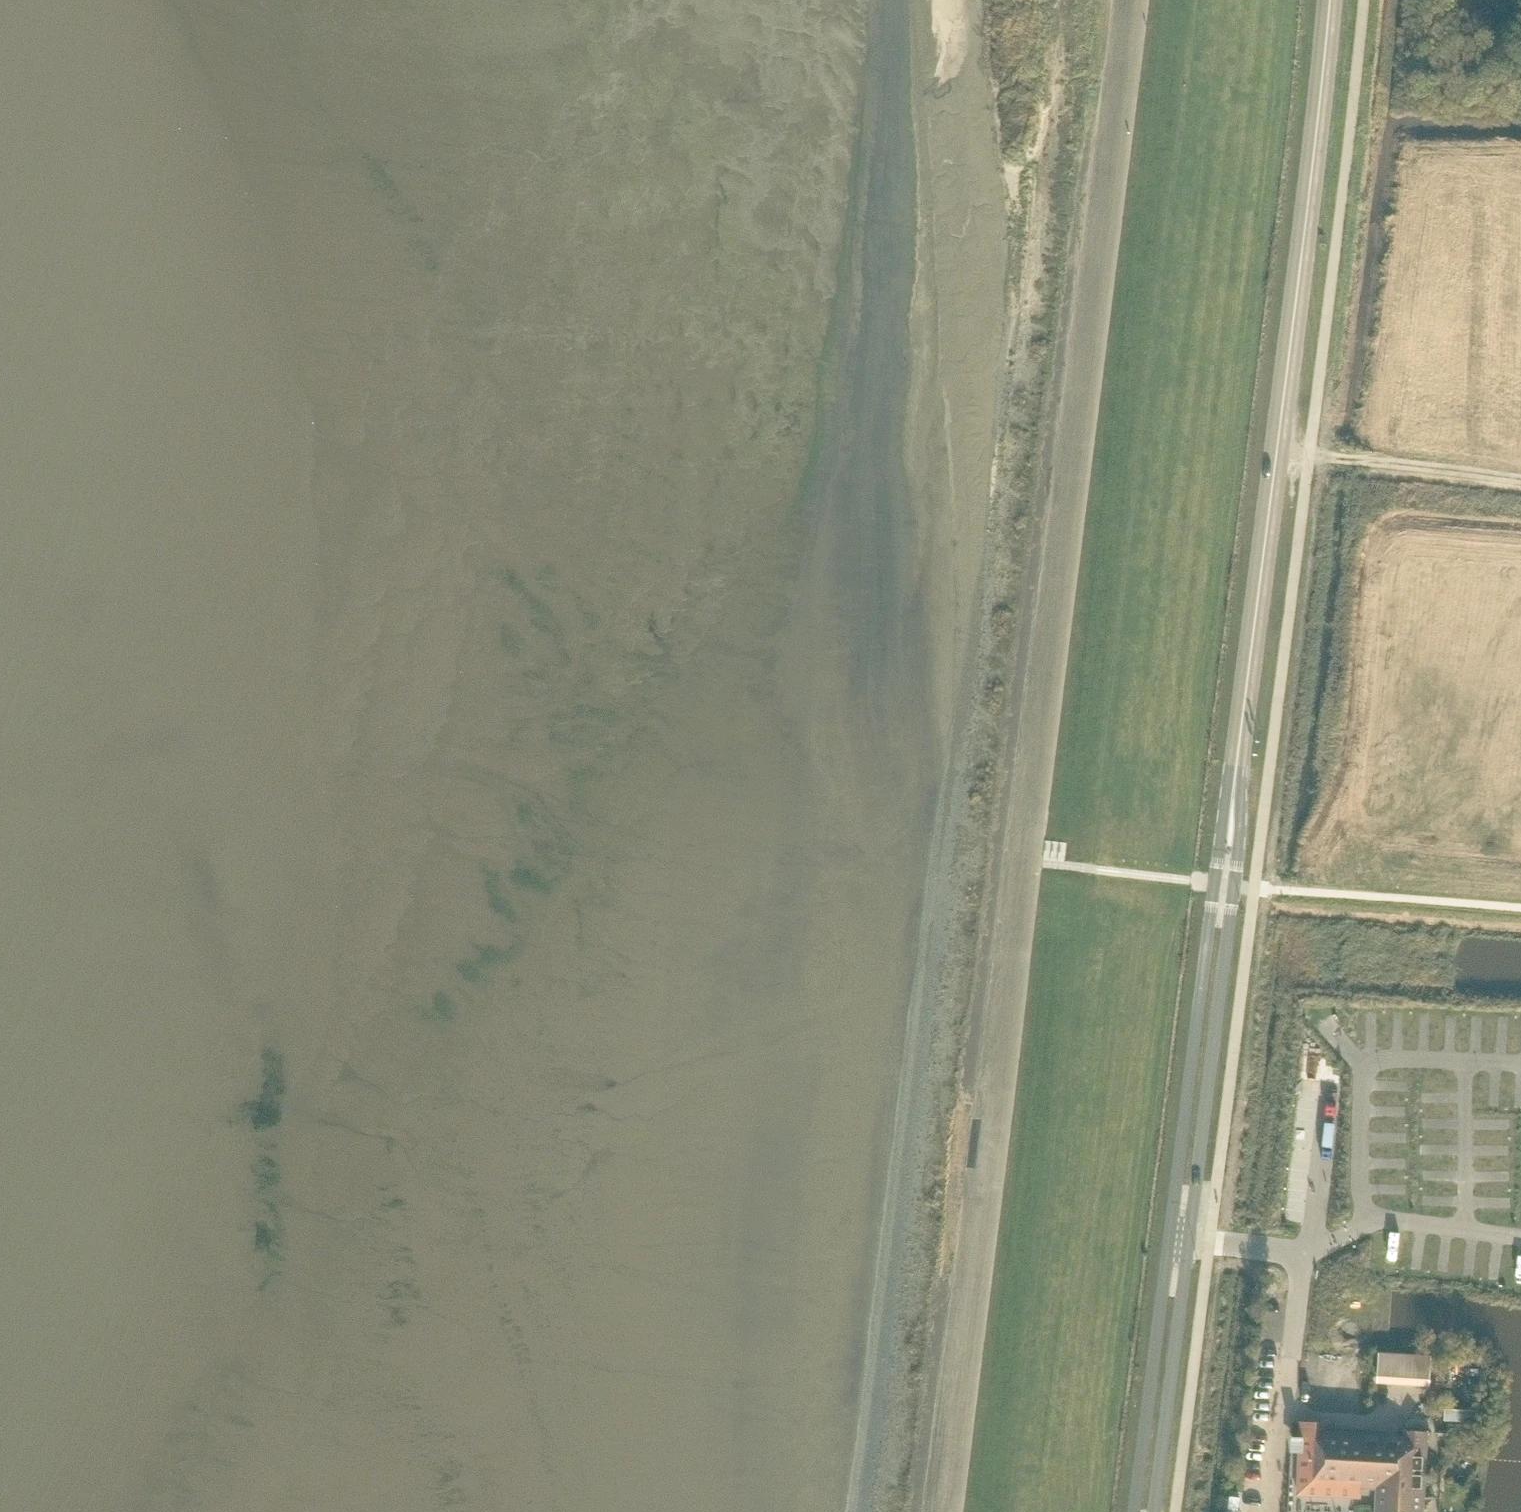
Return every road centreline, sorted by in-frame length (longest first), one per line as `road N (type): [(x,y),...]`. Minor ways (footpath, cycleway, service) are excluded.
road 1 (secondary): [(1238,767),(1331,0)]
road 2 (secondary): [(1238,767),(1220,846),(1135,1511)]
road 3 (secondary): [(1154,1511),(1239,850),(1238,767)]

